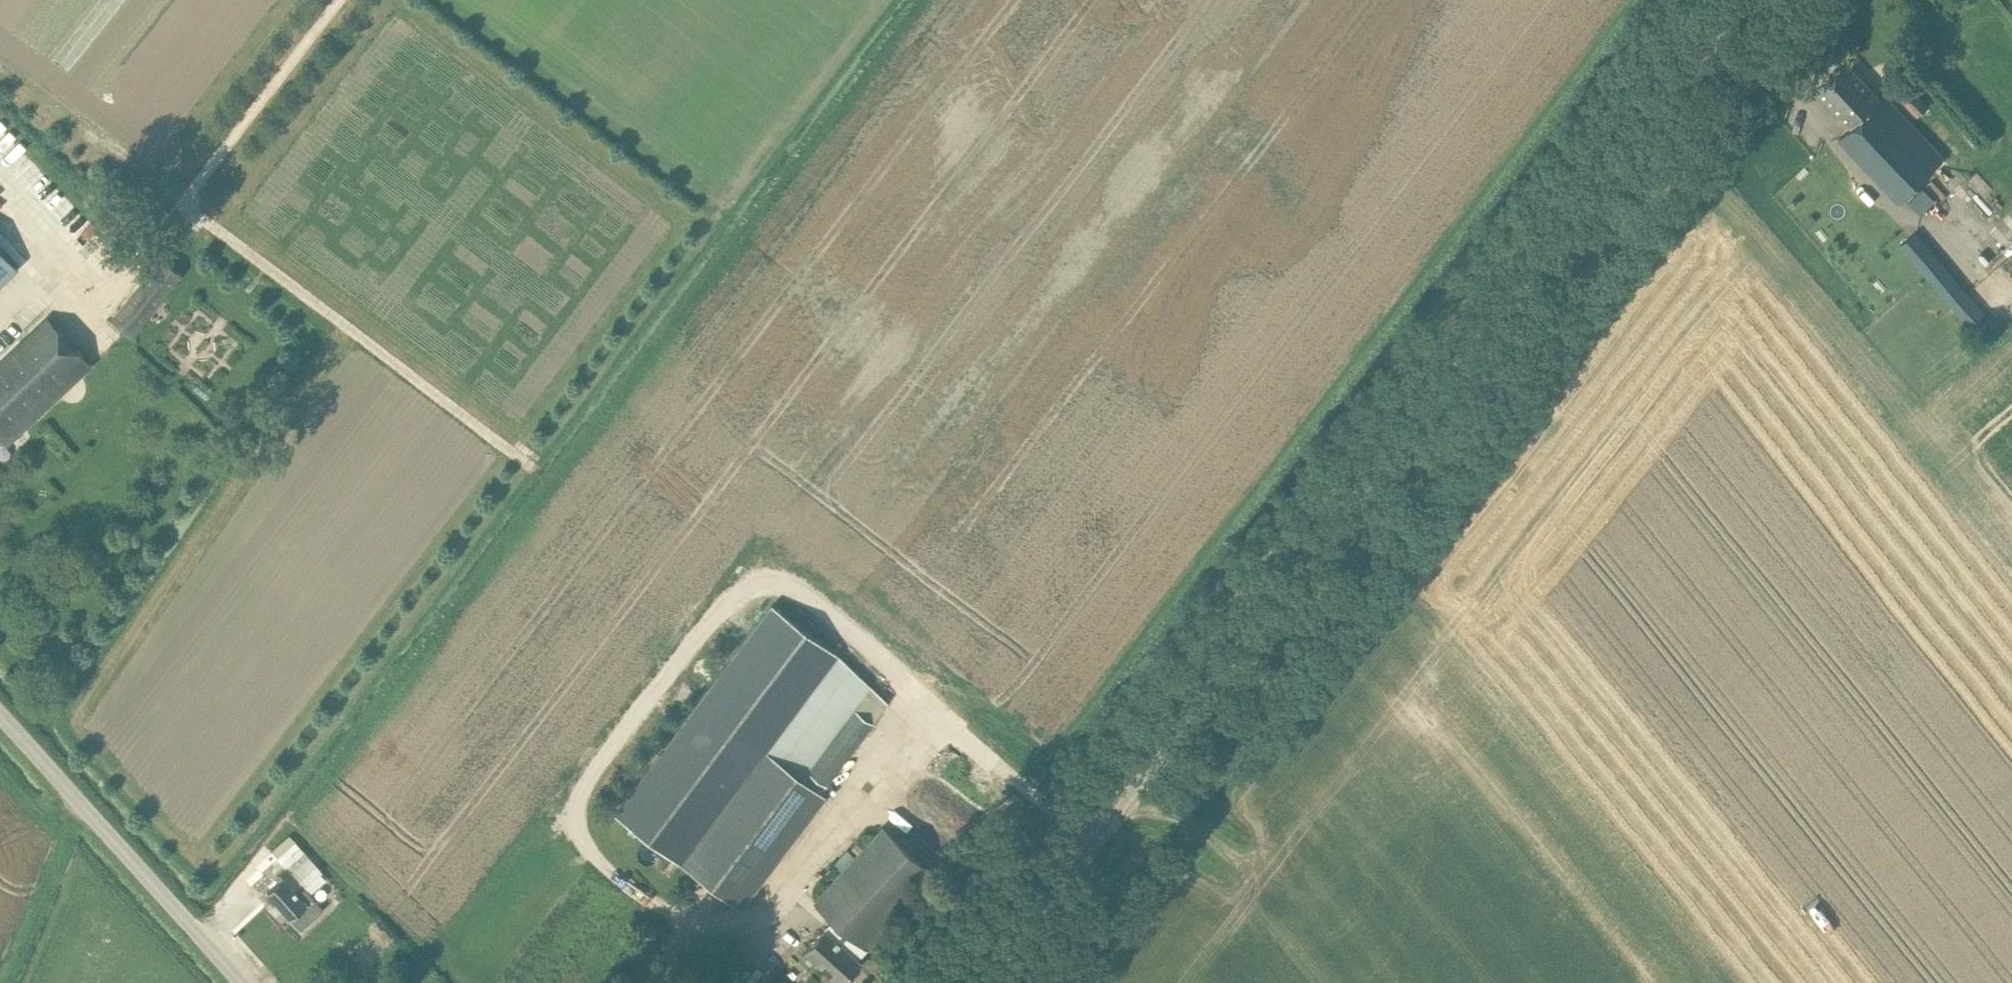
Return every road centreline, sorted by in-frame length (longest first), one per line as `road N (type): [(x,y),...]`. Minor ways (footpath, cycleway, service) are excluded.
road 1 (residential): [(1369,480),(1475,409),(1643,208),(1799,0)]
road 2 (secondary): [(983,982),(1369,480)]
road 3 (secondary): [(1369,480),(1739,0)]
road 4 (unclassified): [(242,982),(0,715)]

